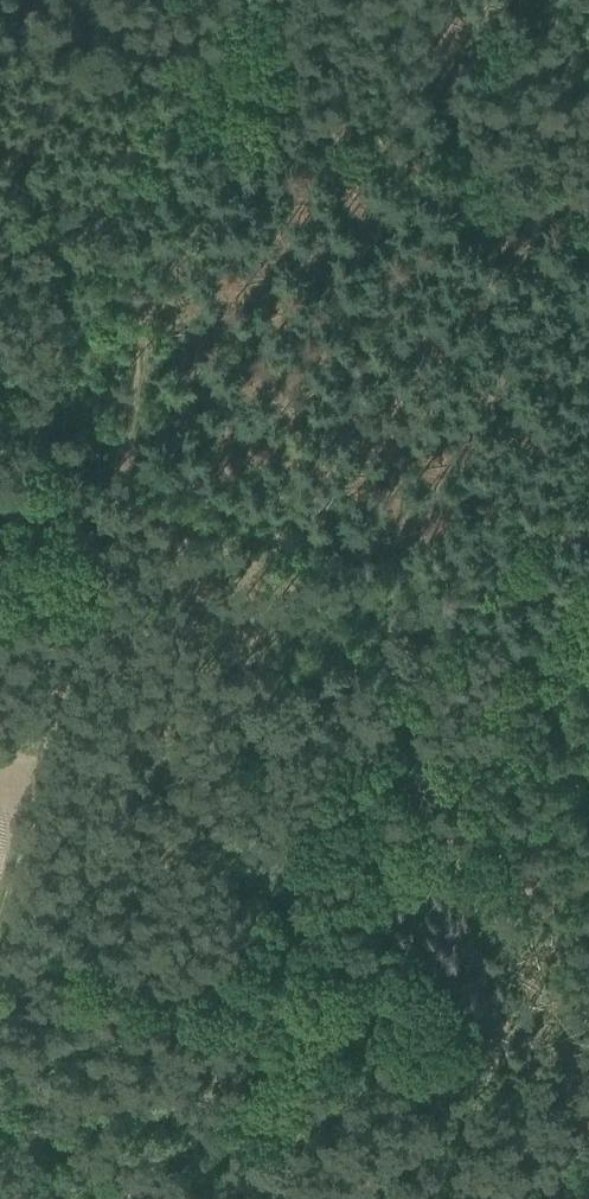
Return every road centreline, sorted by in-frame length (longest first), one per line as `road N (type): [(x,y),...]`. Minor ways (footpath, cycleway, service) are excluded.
road 1 (track): [(383,0),(355,145),(194,56),(171,72),(154,101),(125,160),(108,279),(140,324),(139,377),(120,478),(528,652)]
road 2 (track): [(588,544),(496,717),(496,758),(588,862)]
road 3 (track): [(120,478),(45,747)]
road 4 (track): [(588,219),(355,145)]

